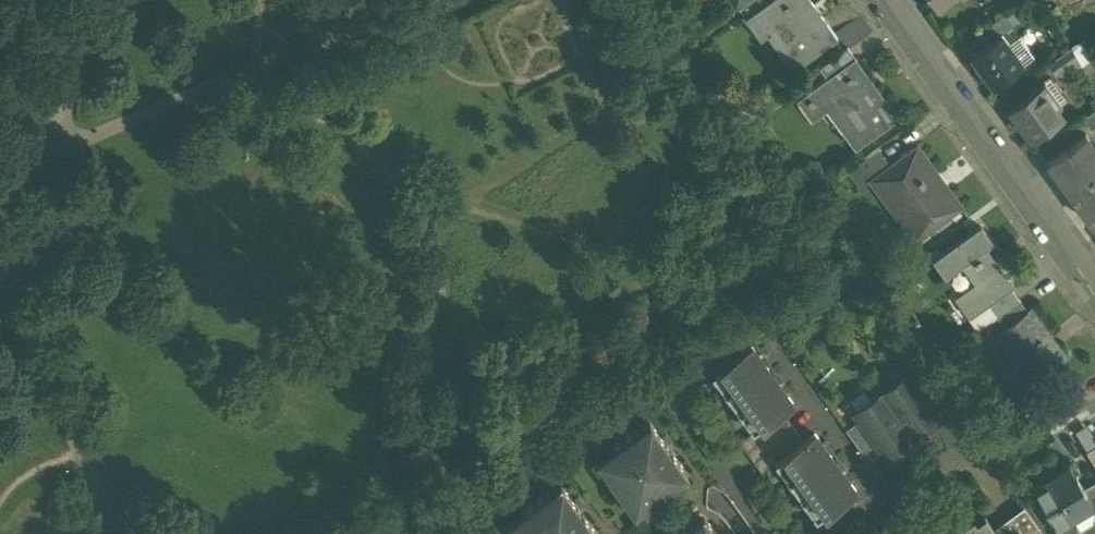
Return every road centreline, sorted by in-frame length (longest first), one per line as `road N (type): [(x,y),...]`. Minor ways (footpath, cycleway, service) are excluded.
road 1 (residential): [(1094,287),(882,0)]
road 2 (residential): [(983,446),(1094,392)]

